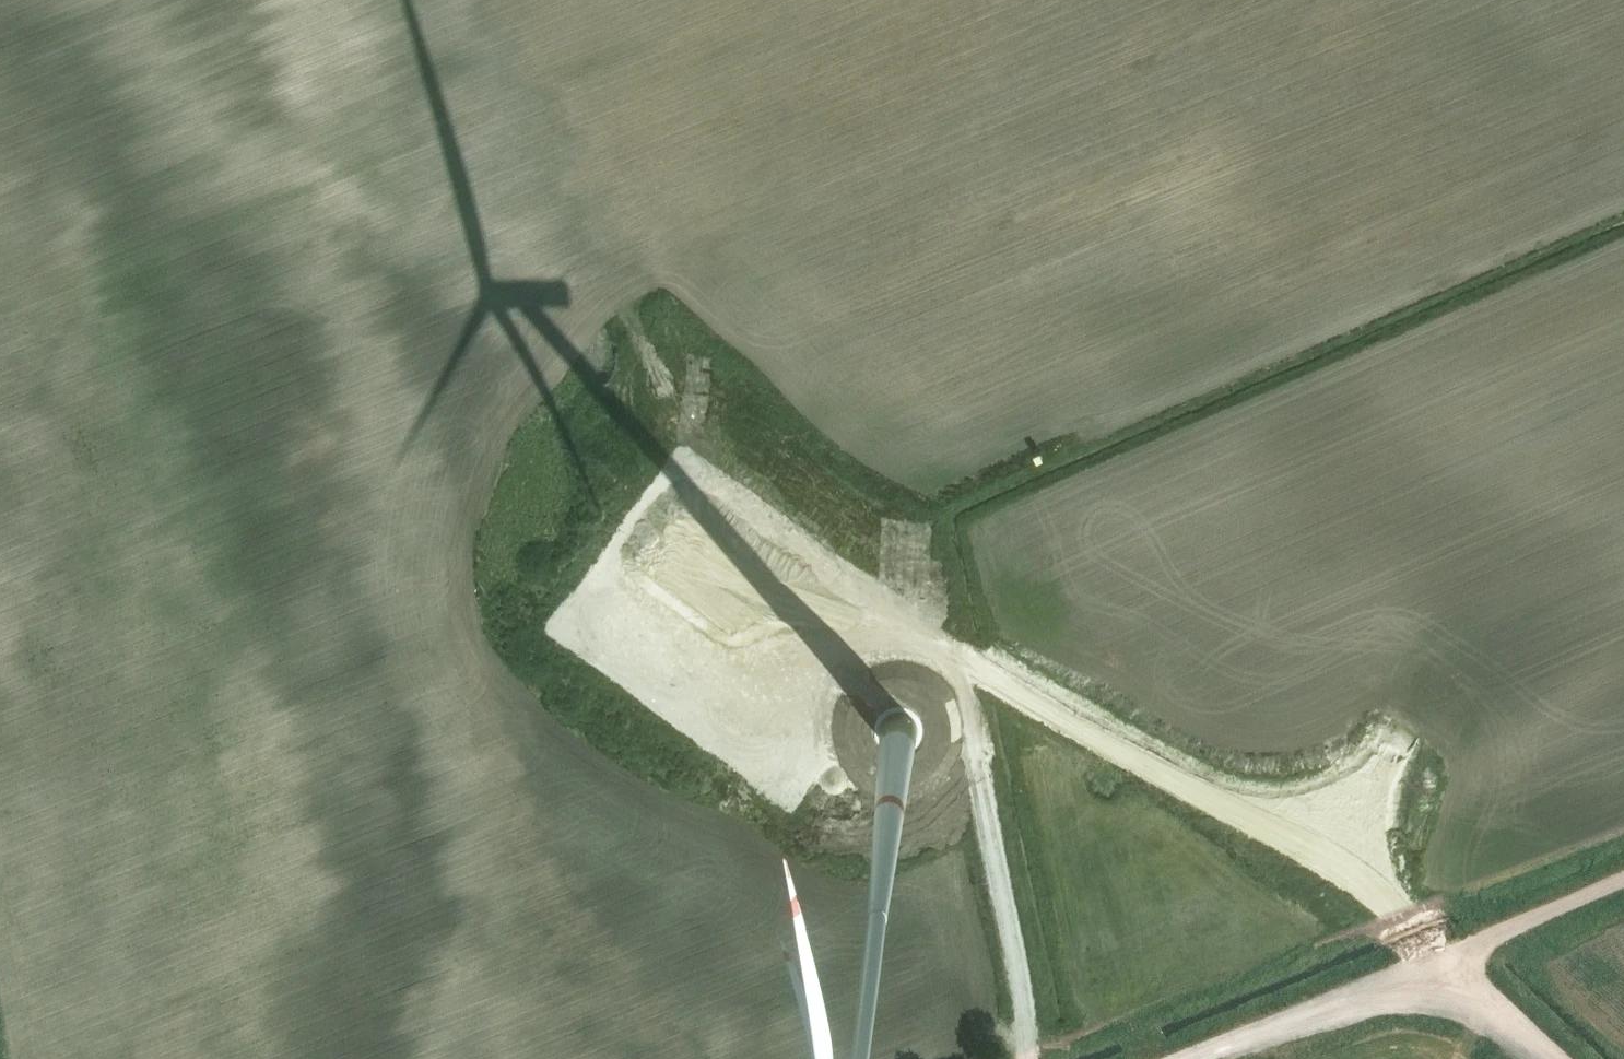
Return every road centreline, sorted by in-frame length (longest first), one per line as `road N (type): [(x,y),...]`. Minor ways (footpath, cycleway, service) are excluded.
road 1 (track): [(1203,1058),(1623,880)]
road 2 (track): [(974,723),(1033,1058)]
road 3 (unclassified): [(1454,957),(1563,1058)]

